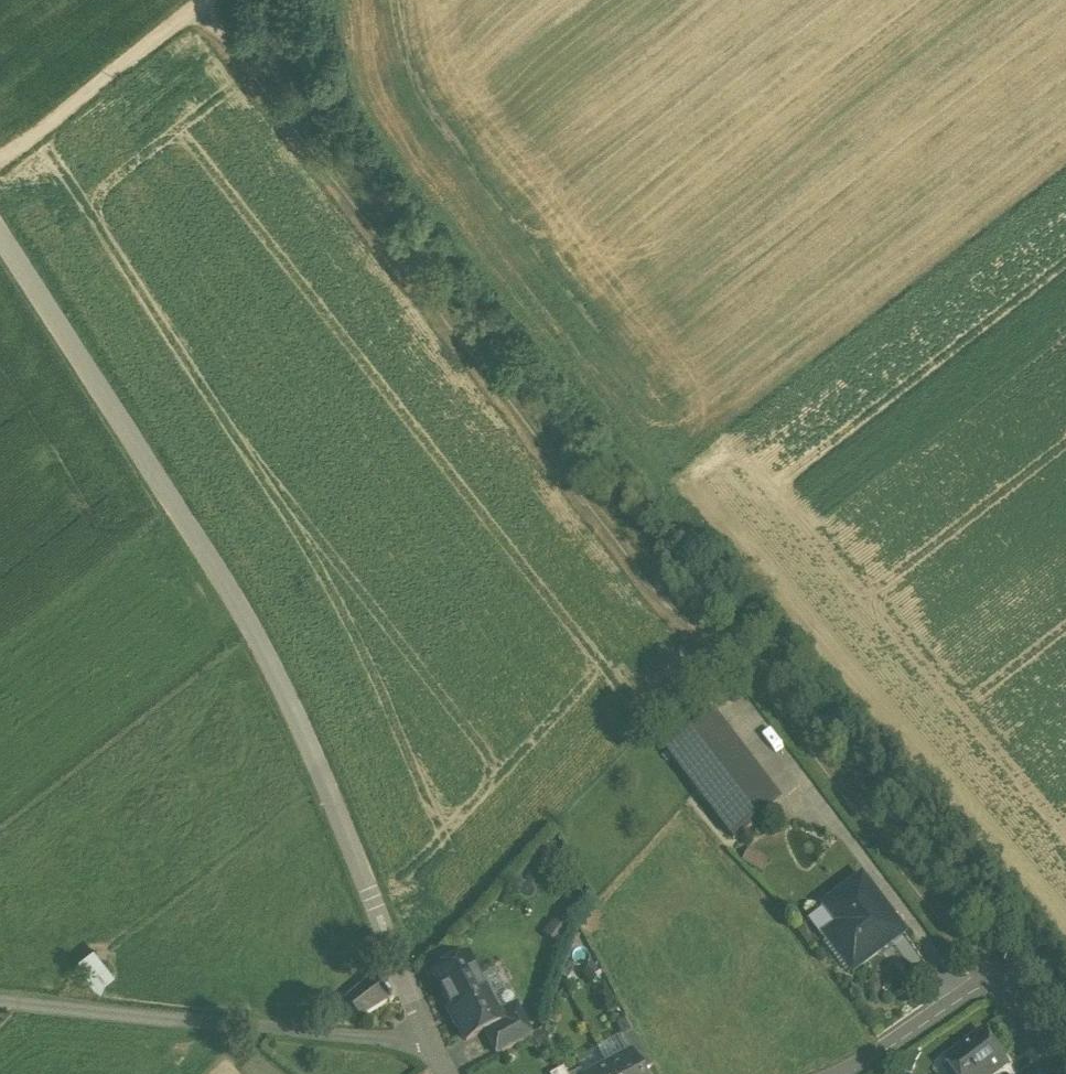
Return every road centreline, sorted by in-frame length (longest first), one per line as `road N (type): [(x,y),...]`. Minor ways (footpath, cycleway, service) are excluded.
road 1 (residential): [(0,237),(257,632),(326,781),(428,1042)]
road 2 (residential): [(0,1005),(428,1042)]
road 3 (residential): [(848,1073),(993,984),(1008,989),(1043,1038),(1056,1073)]
road 4 (track): [(197,8),(0,157)]

